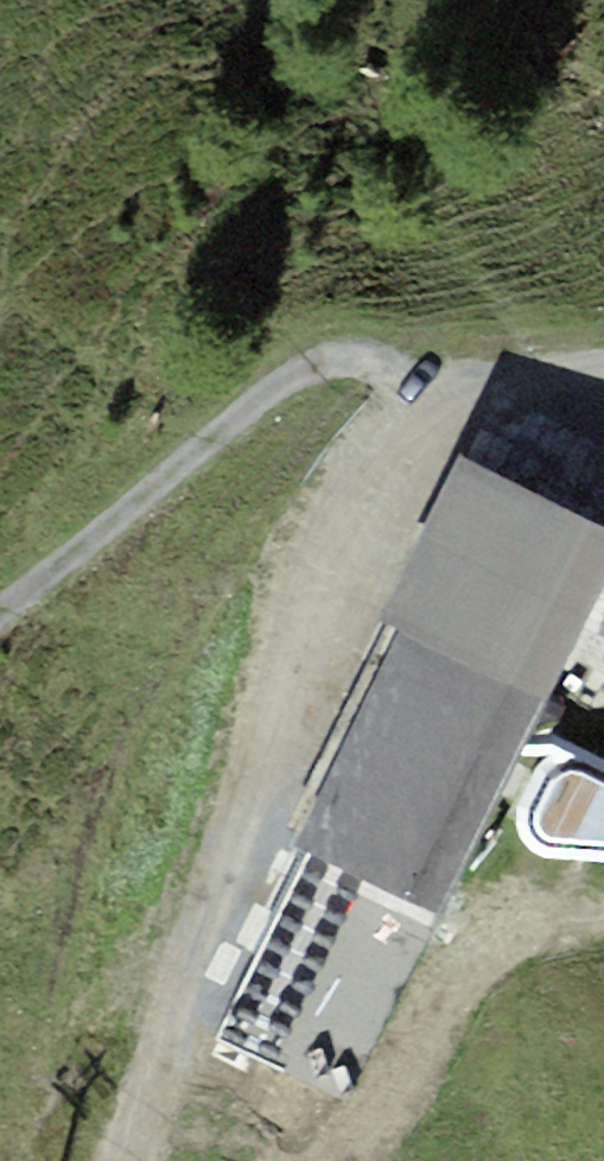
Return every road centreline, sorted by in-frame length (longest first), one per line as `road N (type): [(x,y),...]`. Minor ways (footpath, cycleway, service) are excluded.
road 1 (track): [(131,1160),(430,406)]
road 2 (track): [(430,406),(334,372),(0,646)]
road 3 (track): [(603,408),(559,414),(430,406)]

